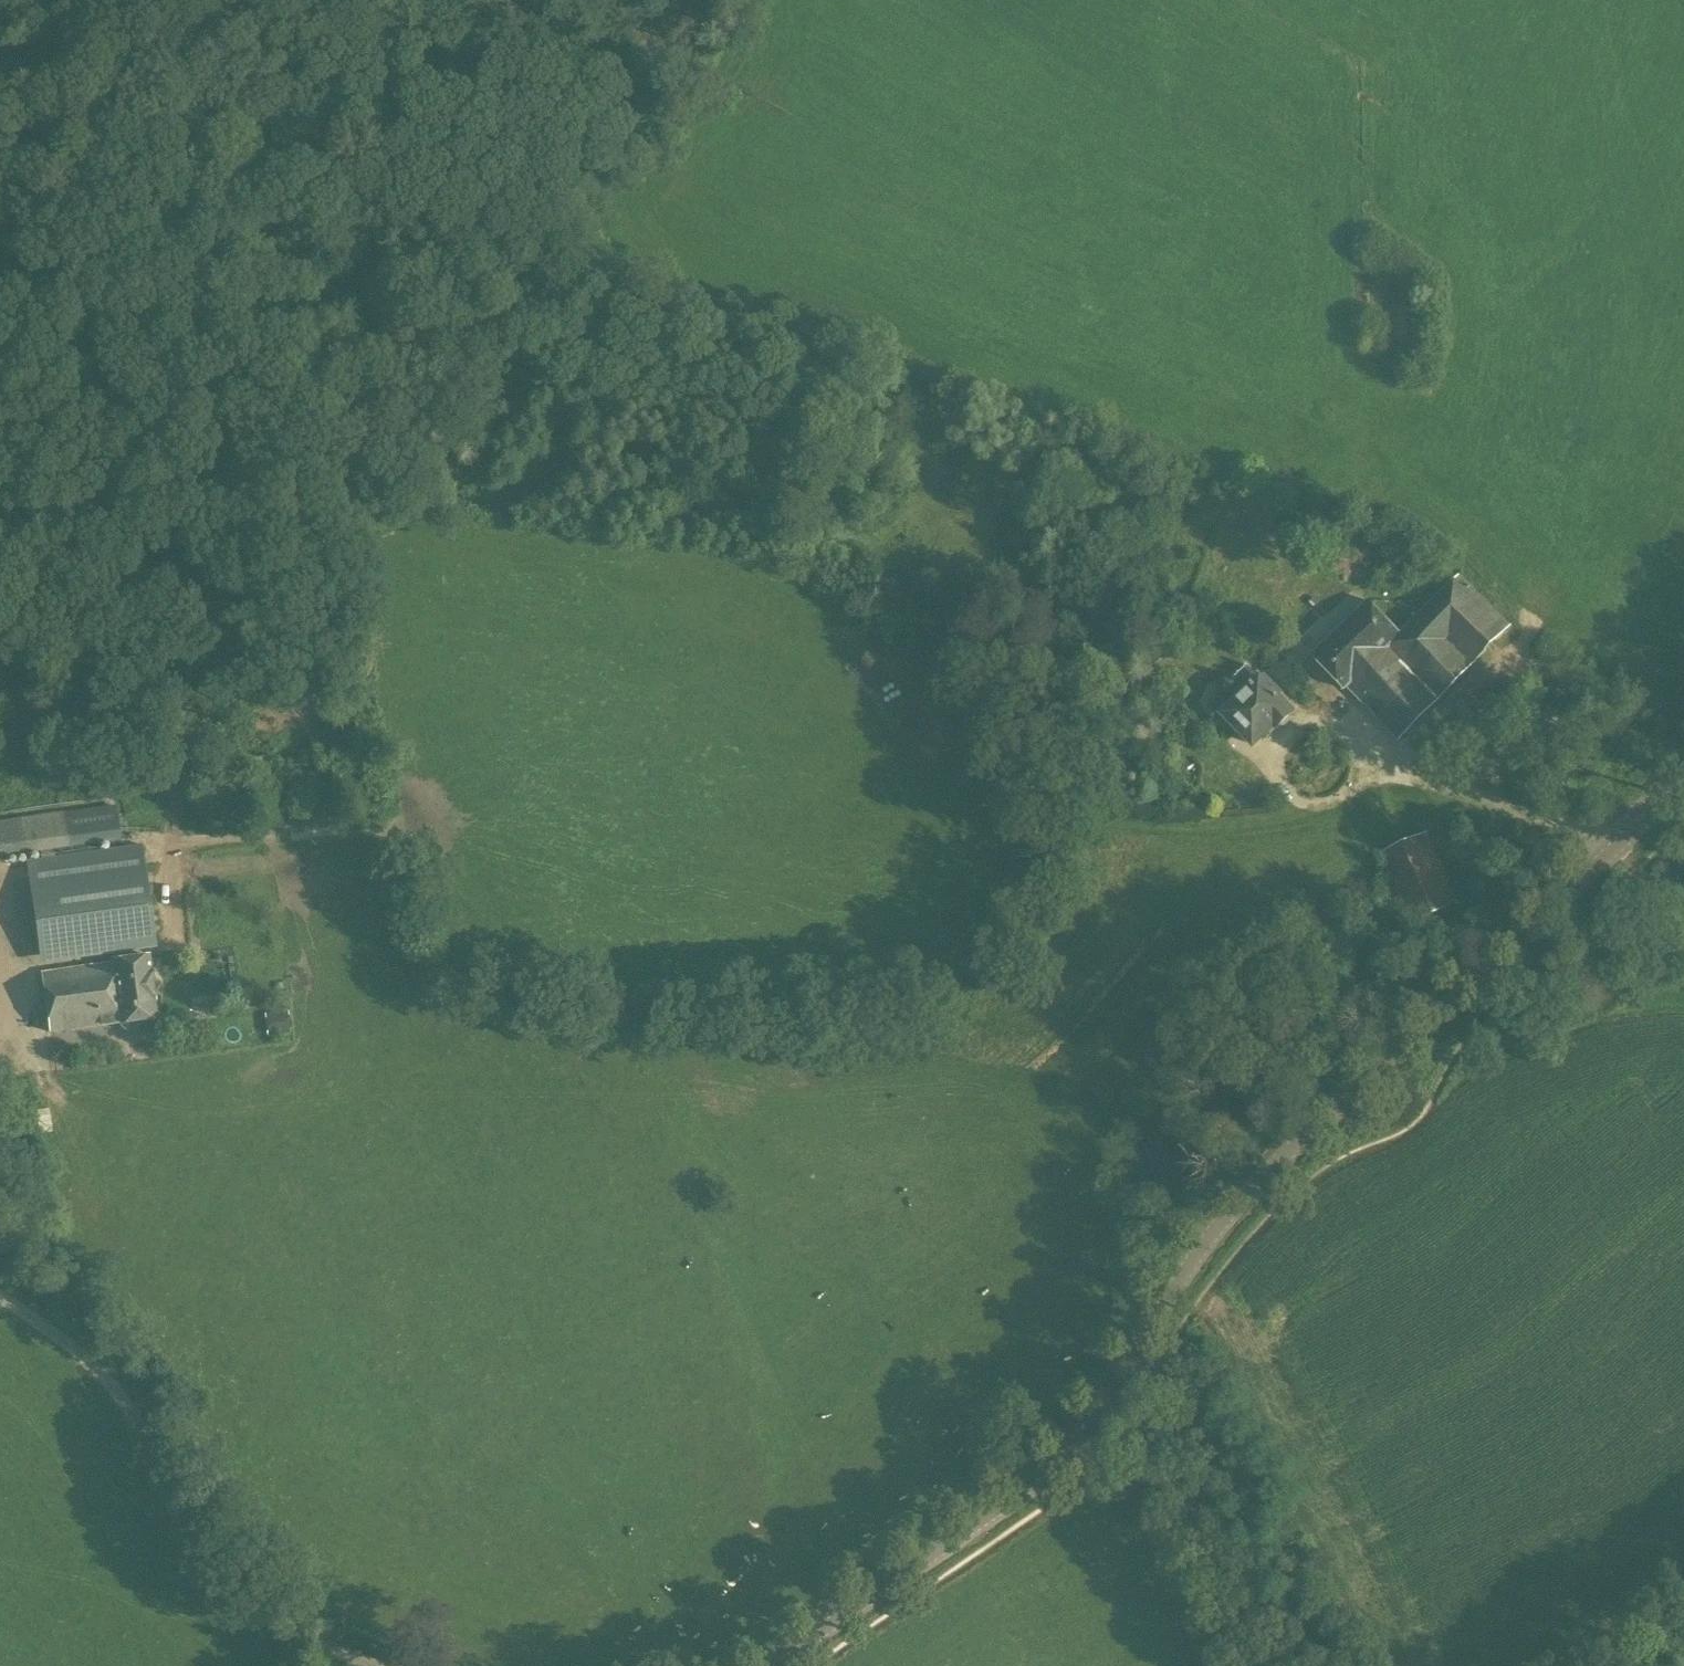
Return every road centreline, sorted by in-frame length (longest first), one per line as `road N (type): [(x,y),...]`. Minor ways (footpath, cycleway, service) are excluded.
road 1 (secondary): [(770,1665),(1064,1456),(1101,1414),(1189,1264),(1246,1194),(1683,784)]
road 2 (track): [(359,1665),(309,1649),(235,1602),(198,1567),(146,1427),(85,1352),(0,1289)]
road 3 (track): [(1263,1665),(1183,1491)]
road 4 (track): [(1183,1491),(1147,1337)]

